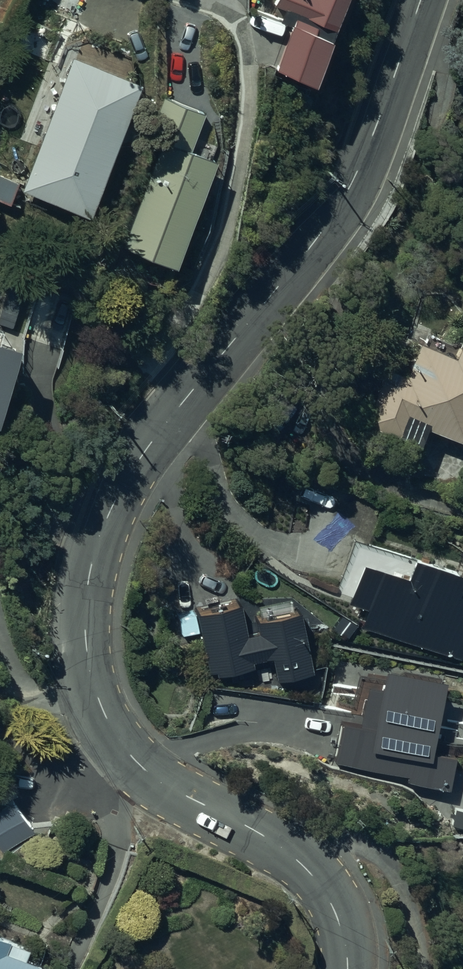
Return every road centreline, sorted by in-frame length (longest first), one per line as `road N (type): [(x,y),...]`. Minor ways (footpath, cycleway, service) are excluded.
road 1 (unclassified): [(424,0),(351,187),(318,241),(142,456),(108,518),(84,614),(93,688),(128,754),(188,799),(264,835),(312,874),(338,921),(347,968)]

